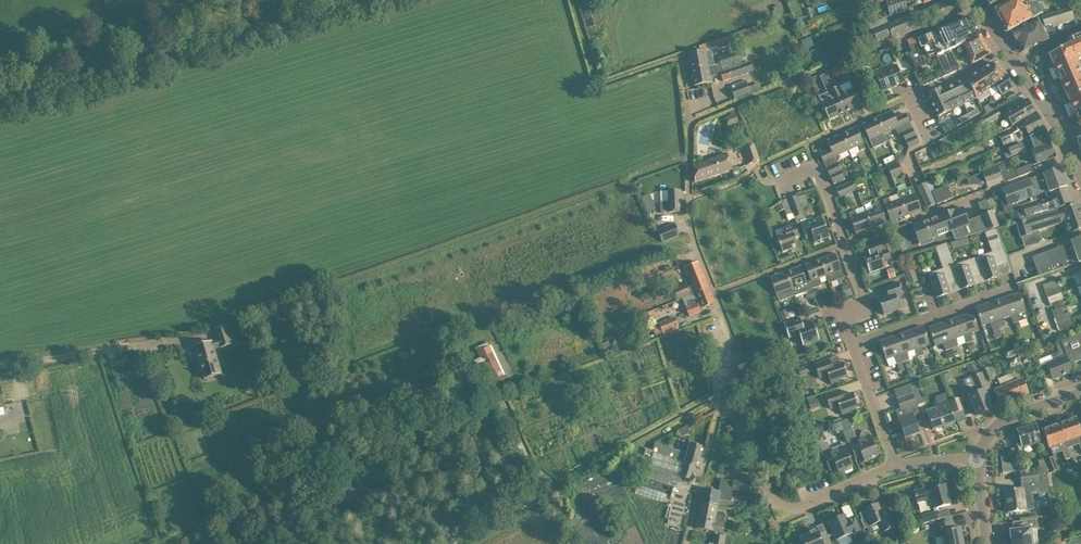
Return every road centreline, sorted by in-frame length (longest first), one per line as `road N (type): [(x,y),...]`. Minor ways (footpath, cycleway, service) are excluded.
road 1 (unclassified): [(0,110),(368,0)]
road 2 (residential): [(979,8),(688,121)]
road 3 (residential): [(688,121),(692,223),(730,336),(720,392)]
road 4 (residential): [(898,465),(810,506),(786,504),(768,489),(732,410),(720,402)]
road 5 (residential): [(855,342),(845,314),(864,298),(815,166)]
road 6 (residential): [(855,342),(1014,286)]
road 7 (unclassified): [(0,364),(158,341)]
road 8 (residential): [(928,139),(912,95),(1008,52)]
road 9 (residential): [(720,402),(685,543)]
road 10 (unclassified): [(1080,176),(1008,52)]
road 11 (residential): [(898,465),(855,342)]
road 12 (residential): [(977,457),(993,430),(1017,414),(1080,392)]

